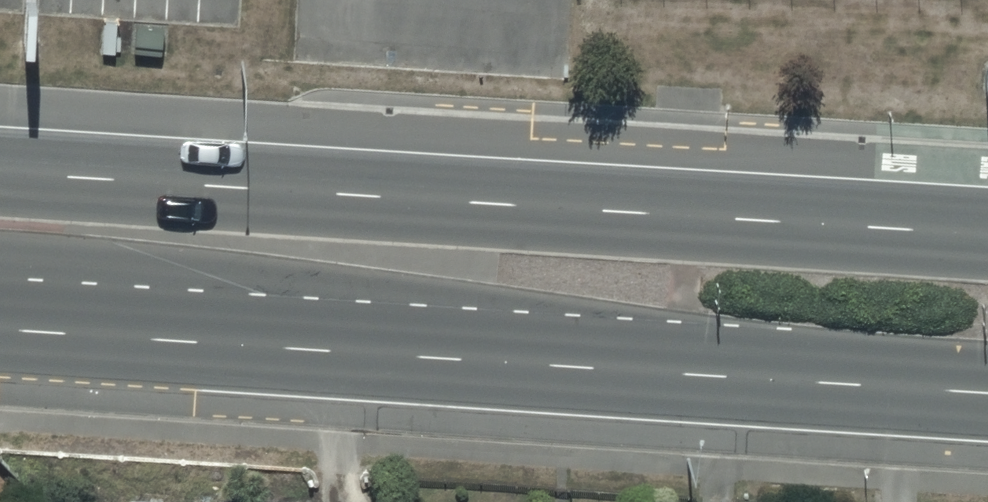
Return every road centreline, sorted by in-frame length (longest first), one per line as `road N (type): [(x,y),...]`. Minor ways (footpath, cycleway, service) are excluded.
road 1 (primary): [(987,397),(0,329)]
road 2 (primary): [(0,174),(987,234)]

